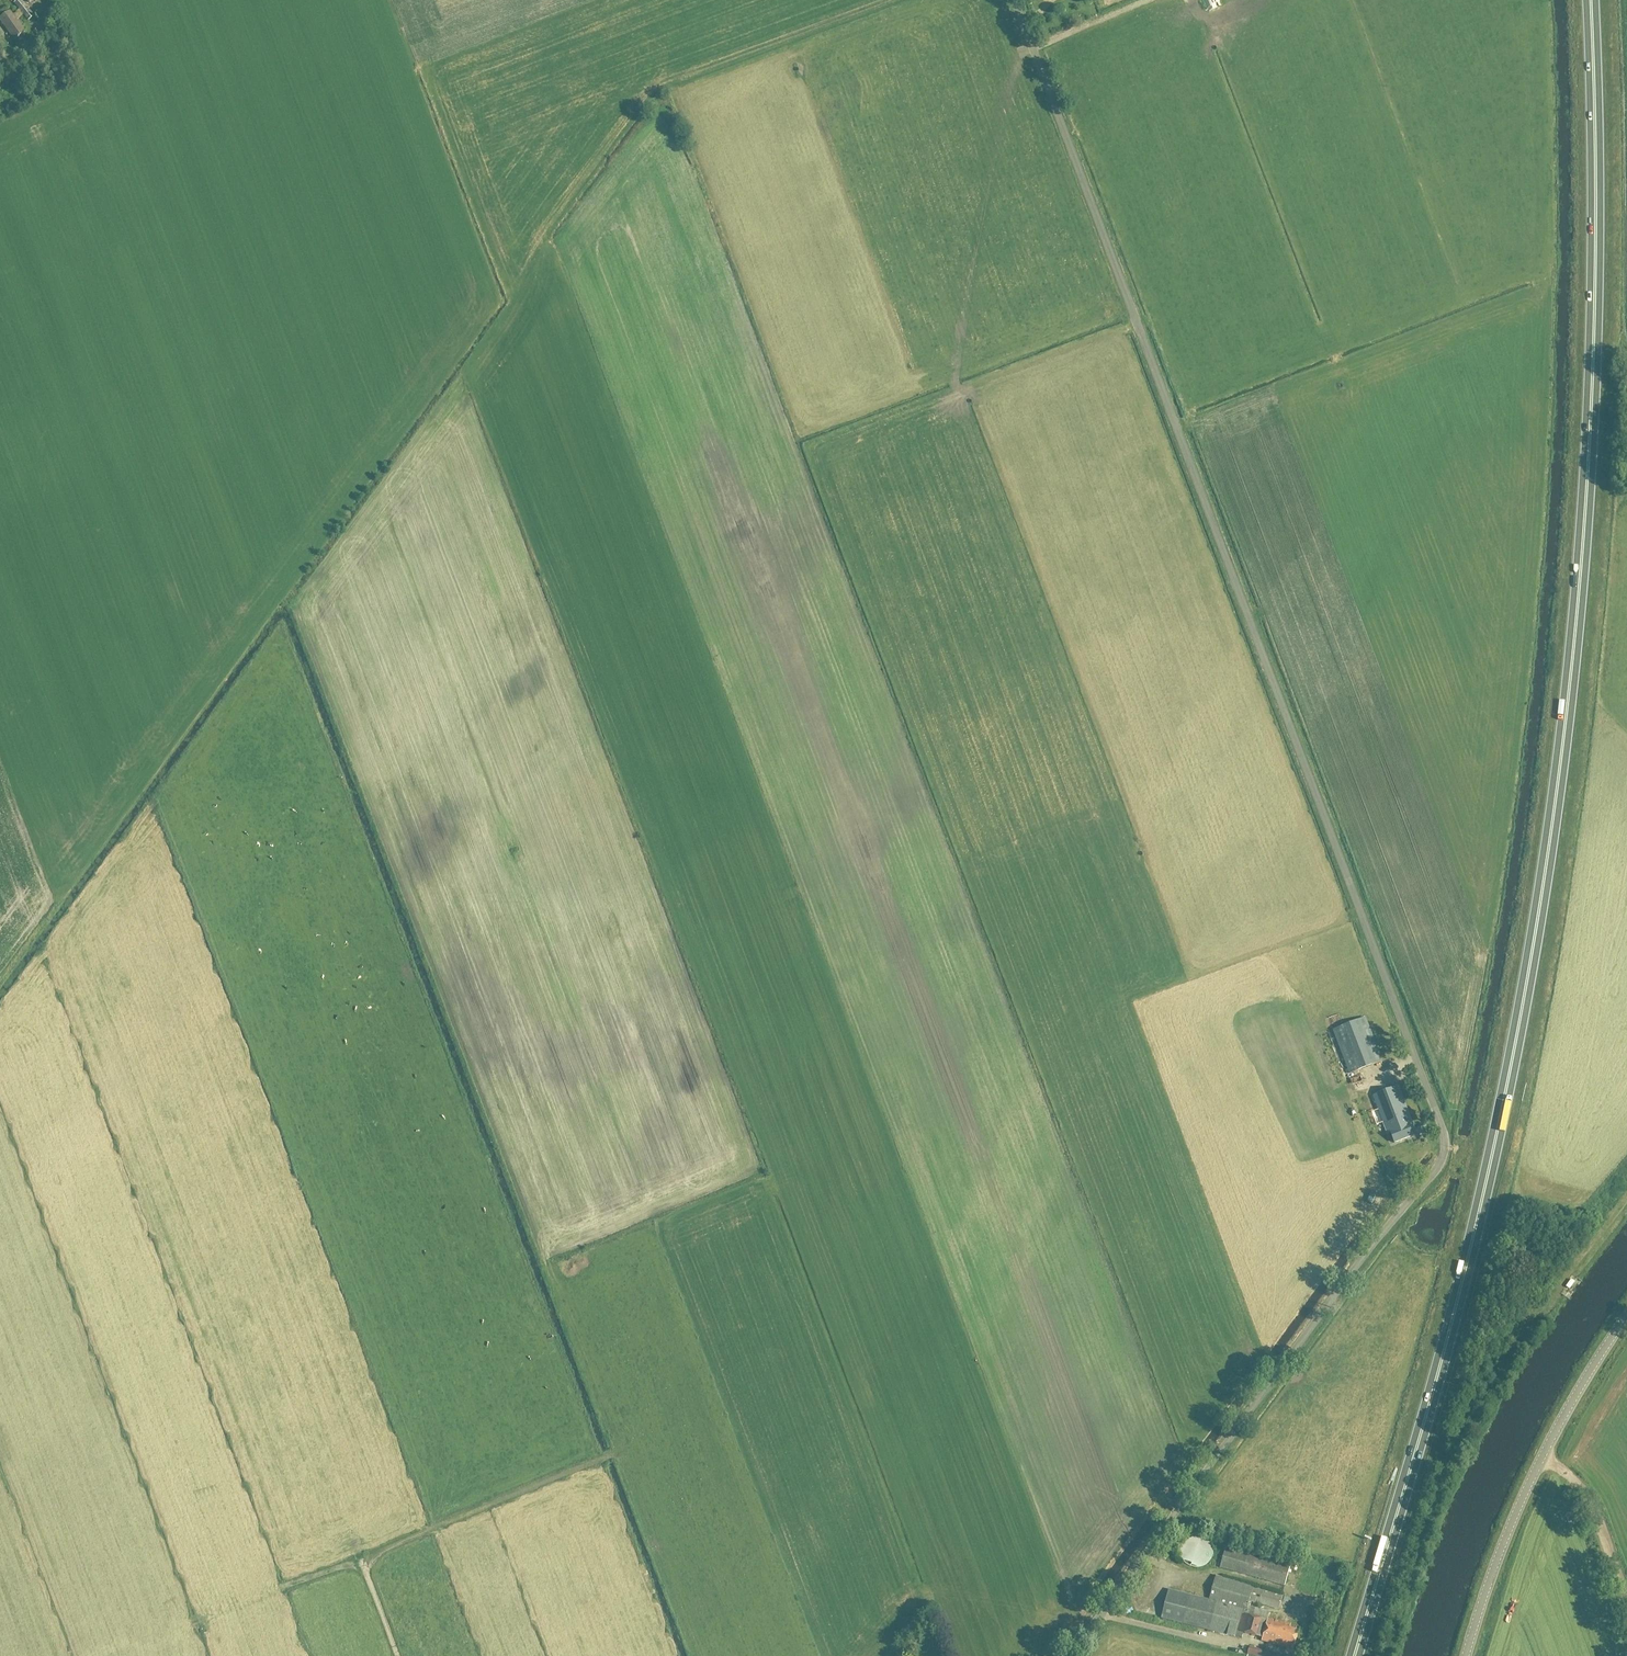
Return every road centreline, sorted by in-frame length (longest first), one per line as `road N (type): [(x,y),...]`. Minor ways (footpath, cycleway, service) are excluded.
road 1 (unclassified): [(1075,1655),(1433,1173),(1447,1128),(1016,0)]
road 2 (trunk): [(1356,1655),(1497,1142),(1559,770),(1586,503),(1598,279),(1591,0)]
road 3 (tertiary): [(1464,1655),(1484,1589),(1543,1457)]
road 4 (unclassified): [(1543,1457),(1590,1501),(1626,1593)]
road 5 (tertiary): [(1543,1457),(1626,1319)]

